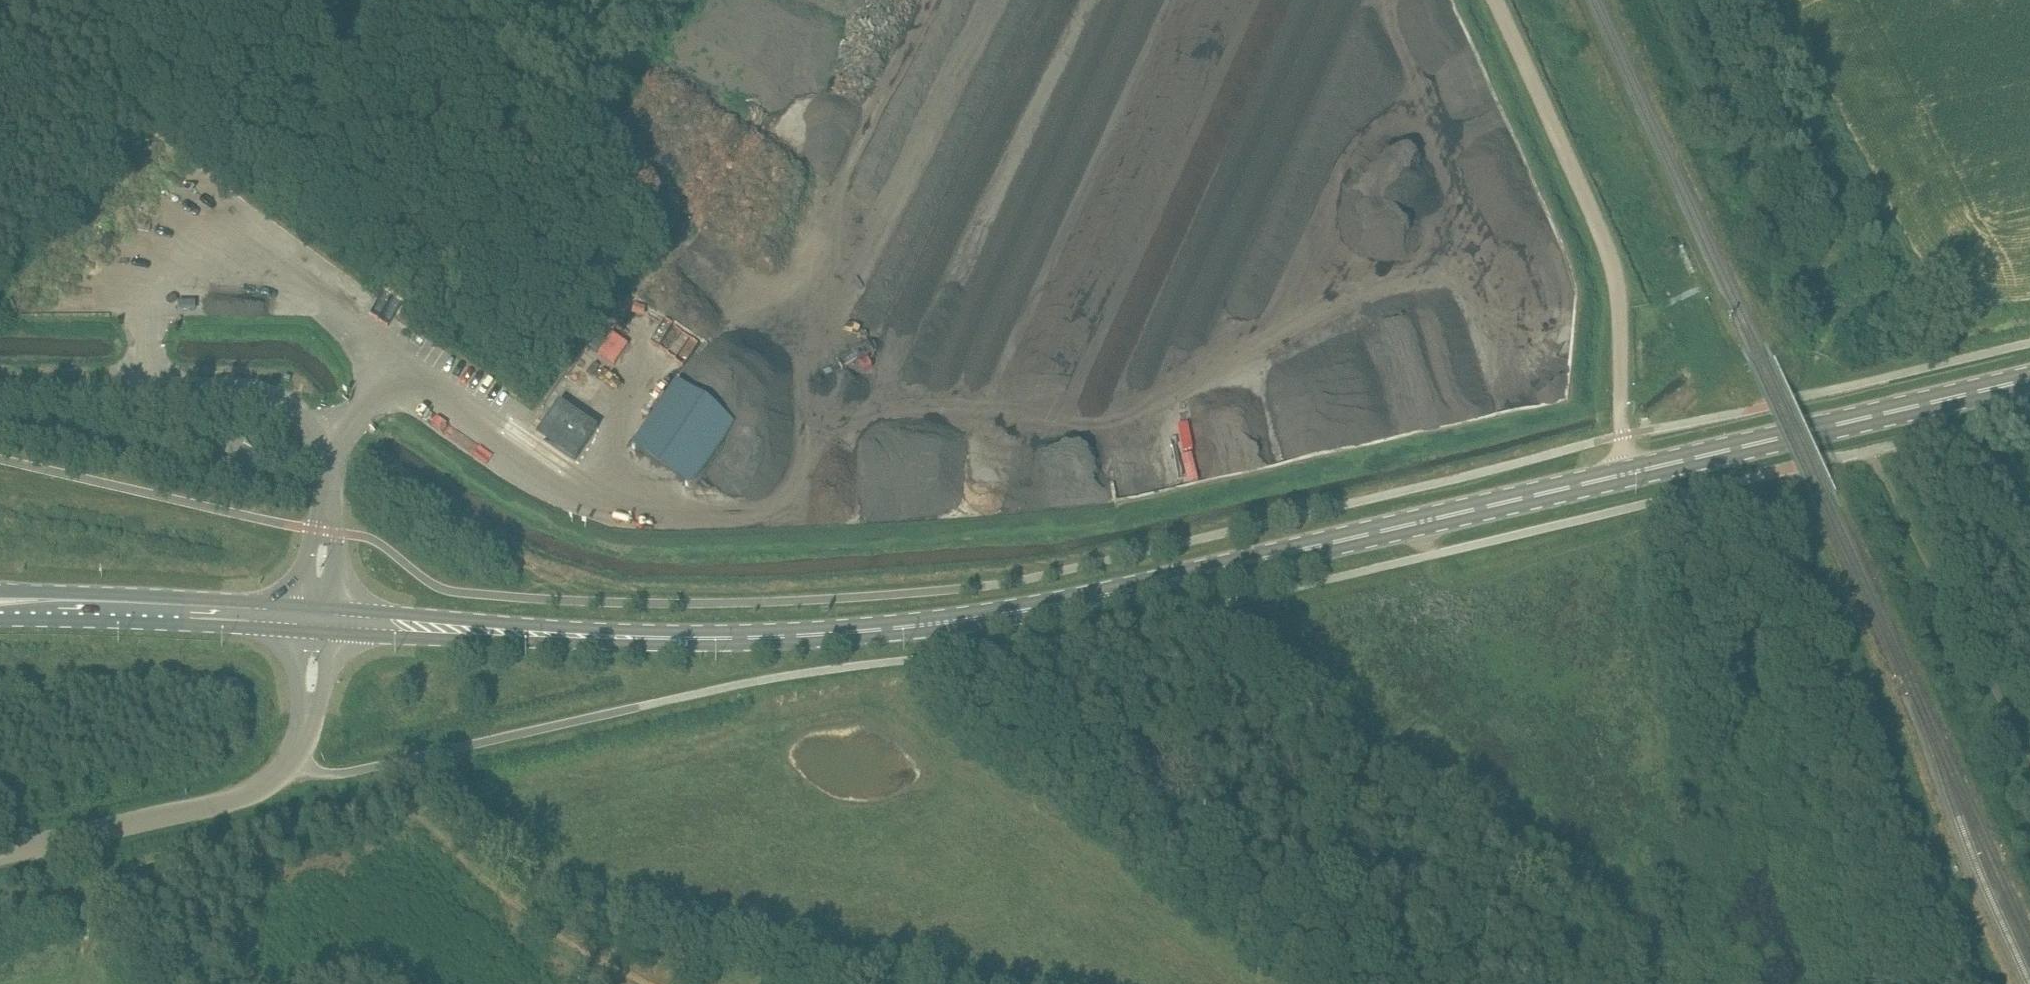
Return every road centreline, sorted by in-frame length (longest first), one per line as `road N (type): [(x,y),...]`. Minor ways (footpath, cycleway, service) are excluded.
road 1 (primary): [(333,620),(725,642),(943,632),(1288,563),(2029,386)]
road 2 (track): [(1628,481),(1611,260),(1498,0)]
road 3 (unclassified): [(328,532),(328,484),(314,436),(291,414),(261,401),(0,396)]
road 4 (unclassified): [(0,850),(249,798),(294,760),(307,715)]
road 5 (unclassified): [(2029,737),(1871,454)]
road 6 (primary): [(0,605),(302,618)]

